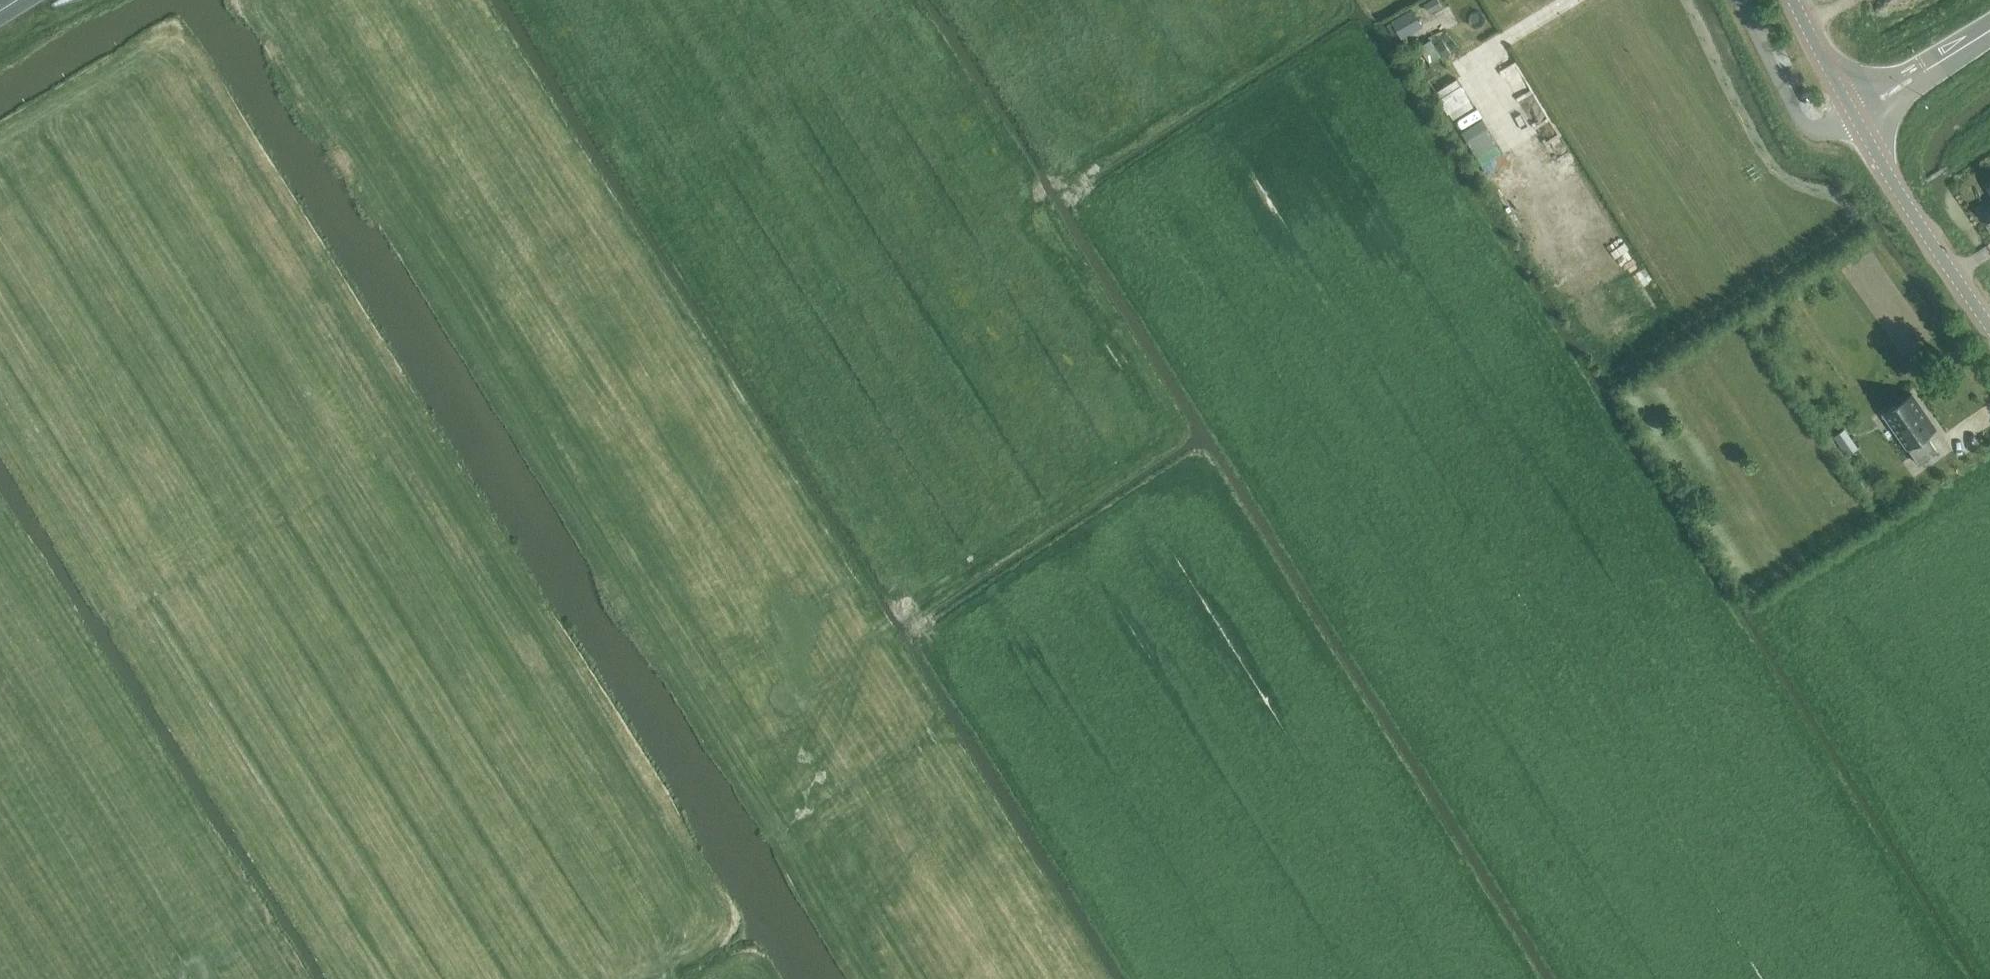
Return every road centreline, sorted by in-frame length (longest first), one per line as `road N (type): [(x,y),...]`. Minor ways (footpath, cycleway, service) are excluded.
road 1 (tertiary): [(1854,115),(1989,323)]
road 2 (motorway): [(1854,115),(1989,31)]
road 3 (tertiary): [(1796,0),(1854,115)]

